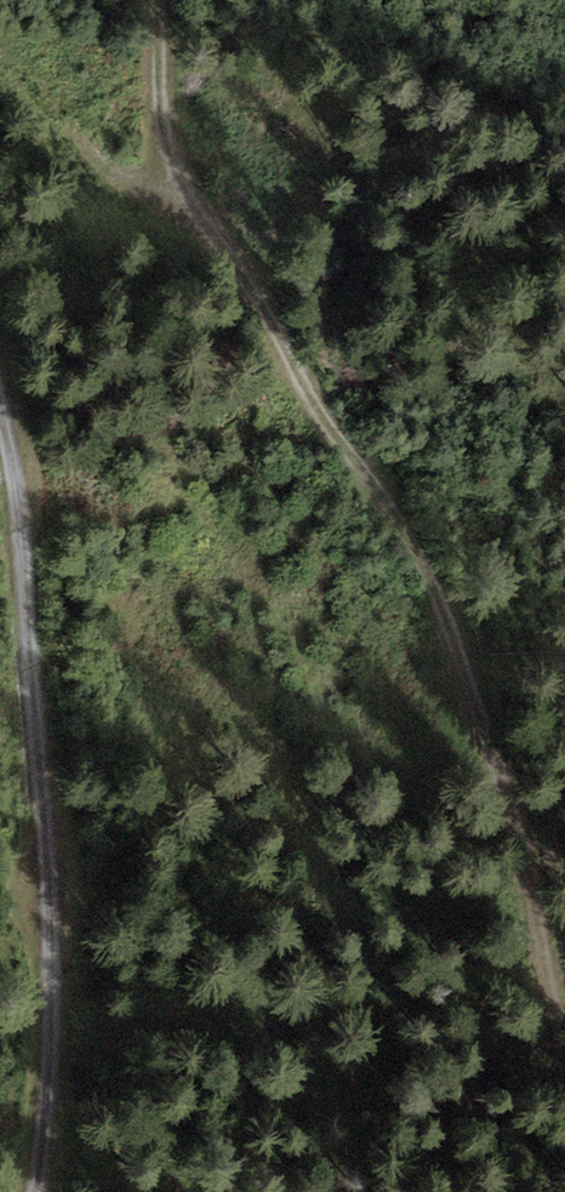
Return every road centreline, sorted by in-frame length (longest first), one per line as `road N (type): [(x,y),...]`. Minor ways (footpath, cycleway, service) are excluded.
road 1 (track): [(564,1036),(526,846),(413,560),(198,209),(161,133),(162,0)]
road 2 (track): [(0,409),(32,620),(48,832),(52,1095),(37,1191)]

